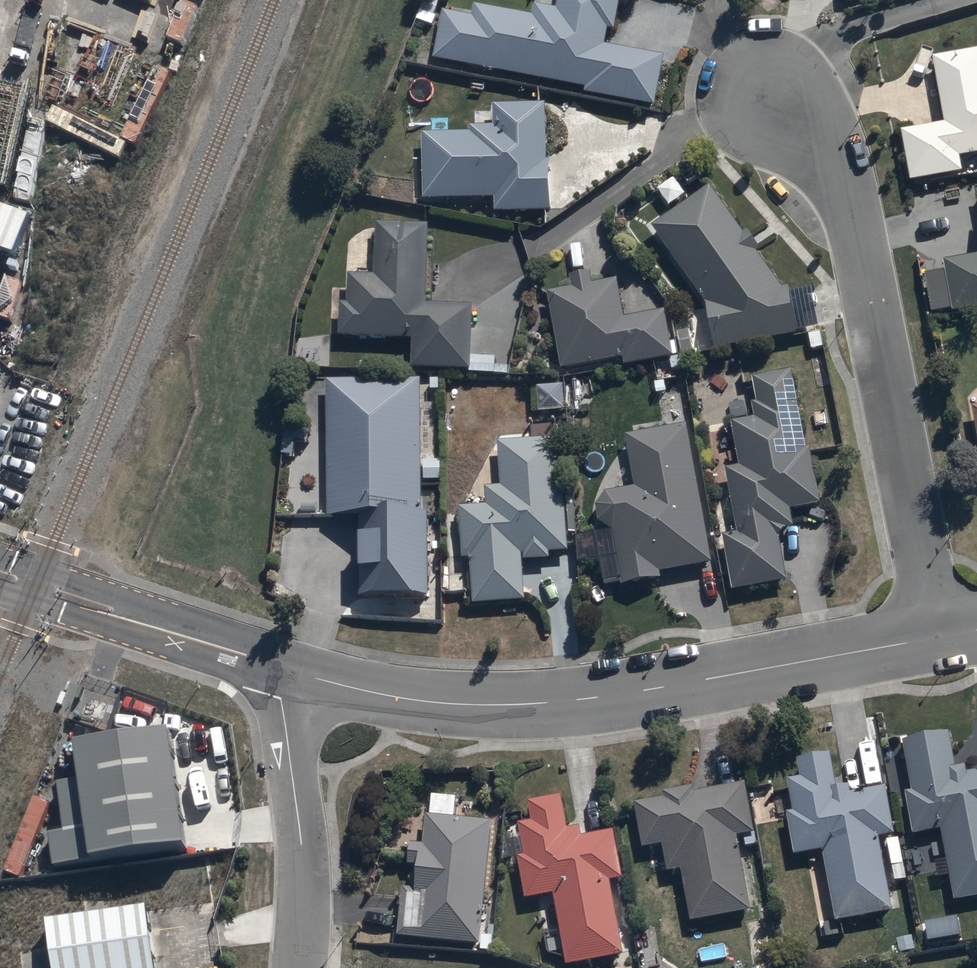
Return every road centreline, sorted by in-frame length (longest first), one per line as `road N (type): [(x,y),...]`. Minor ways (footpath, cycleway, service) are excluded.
road 1 (unclassified): [(288,667),(390,695),(537,704),(936,636)]
road 2 (residential): [(936,636),(850,204),(818,132),(770,90)]
road 3 (residential): [(288,667),(280,696),(305,867),(299,967)]
road 4 (unclassified): [(0,573),(288,667)]

